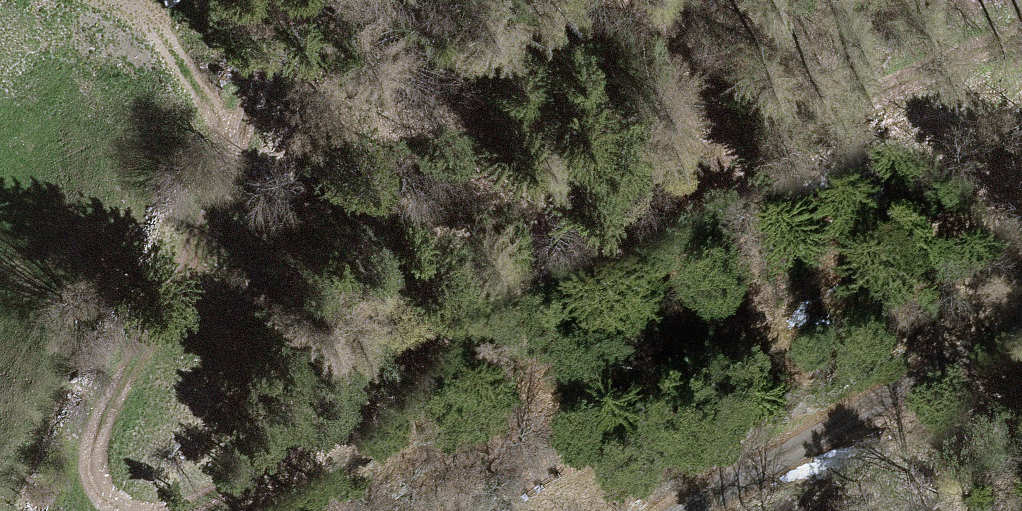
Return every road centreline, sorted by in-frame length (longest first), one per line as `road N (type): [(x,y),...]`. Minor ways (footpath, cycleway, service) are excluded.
road 1 (track): [(1021,81),(817,123),(580,238),(363,411),(261,481),(180,501),(137,473)]
road 2 (track): [(137,473),(138,422),(236,249),(278,85),(313,0)]
road 3 (track): [(724,510),(1021,337)]

